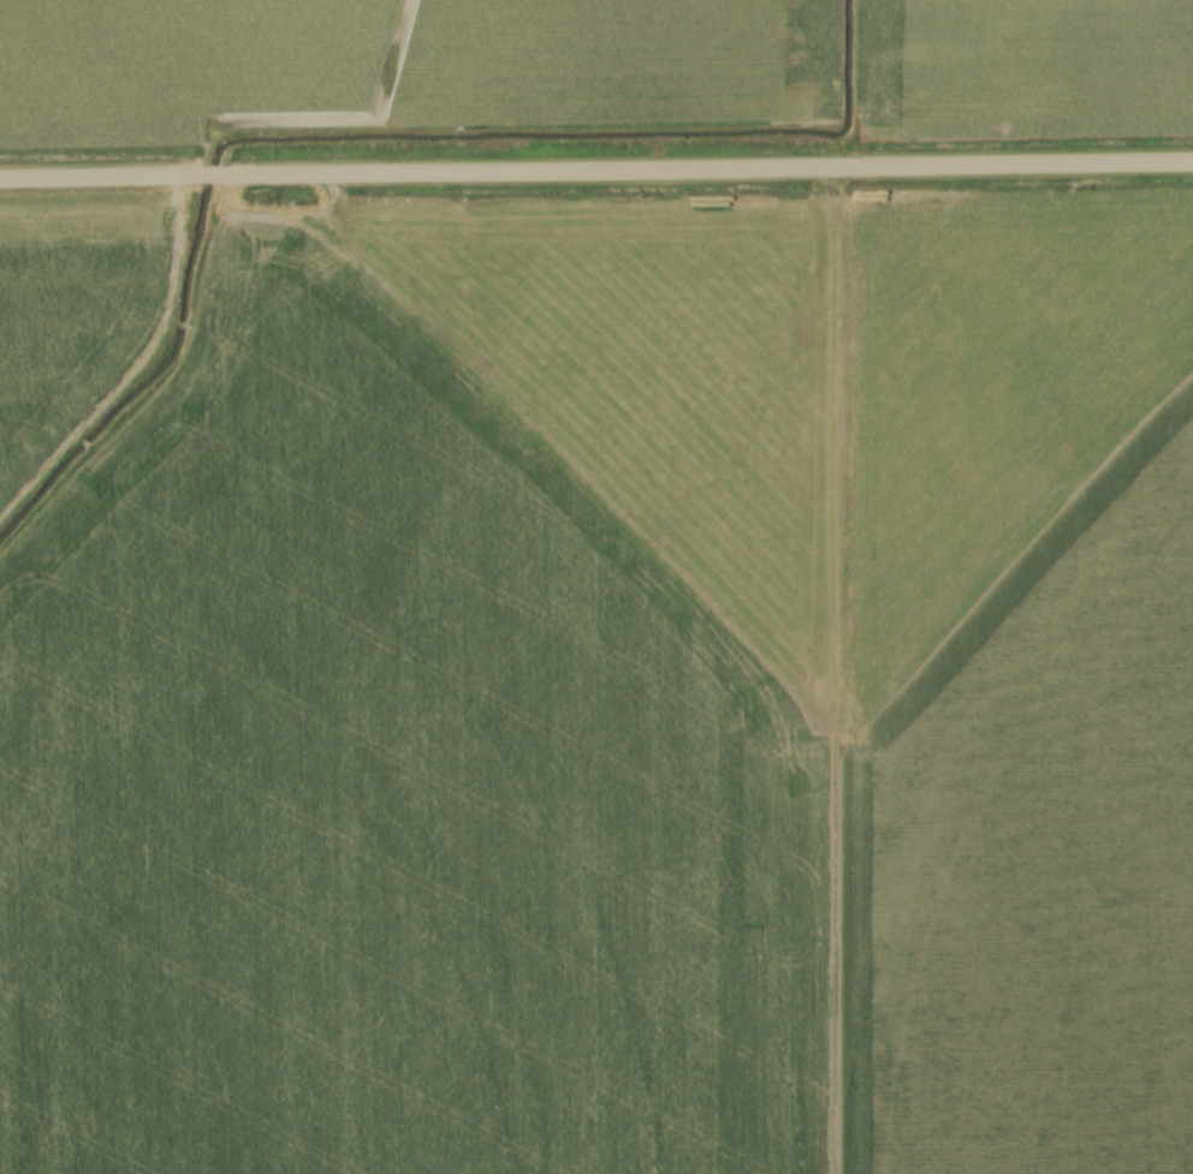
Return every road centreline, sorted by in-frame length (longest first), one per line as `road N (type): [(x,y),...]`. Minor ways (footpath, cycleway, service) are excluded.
road 1 (residential): [(0,179),(1192,164)]

